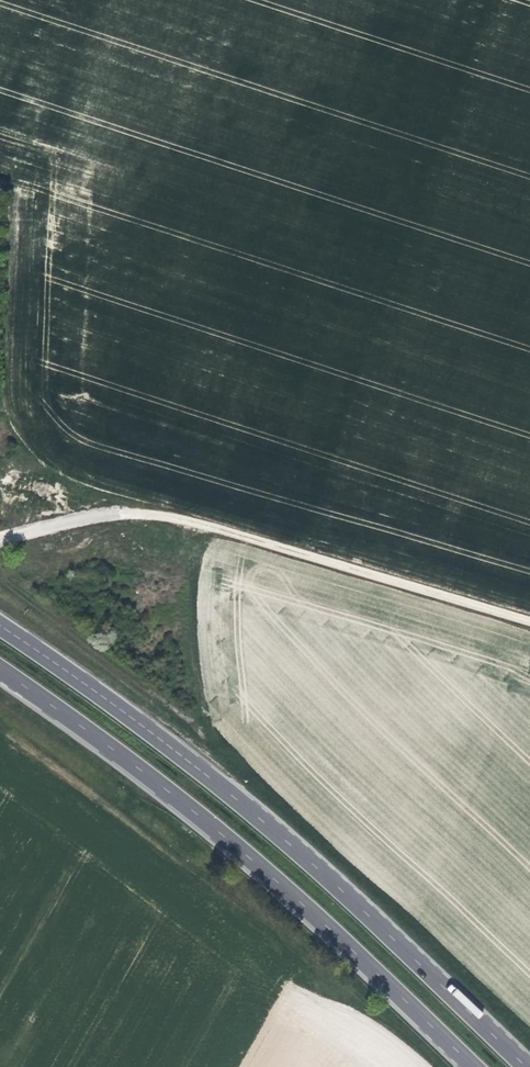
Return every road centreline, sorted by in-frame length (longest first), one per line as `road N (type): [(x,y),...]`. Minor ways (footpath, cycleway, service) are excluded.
road 1 (primary): [(527,1066),(217,784),(0,626)]
road 2 (primary): [(0,672),(285,889),(468,1066)]
road 3 (track): [(529,622),(199,523),(133,513),(0,533)]
road 4 (track): [(0,574),(203,732),(191,622),(199,523)]
road 5 (track): [(0,732),(335,987)]

